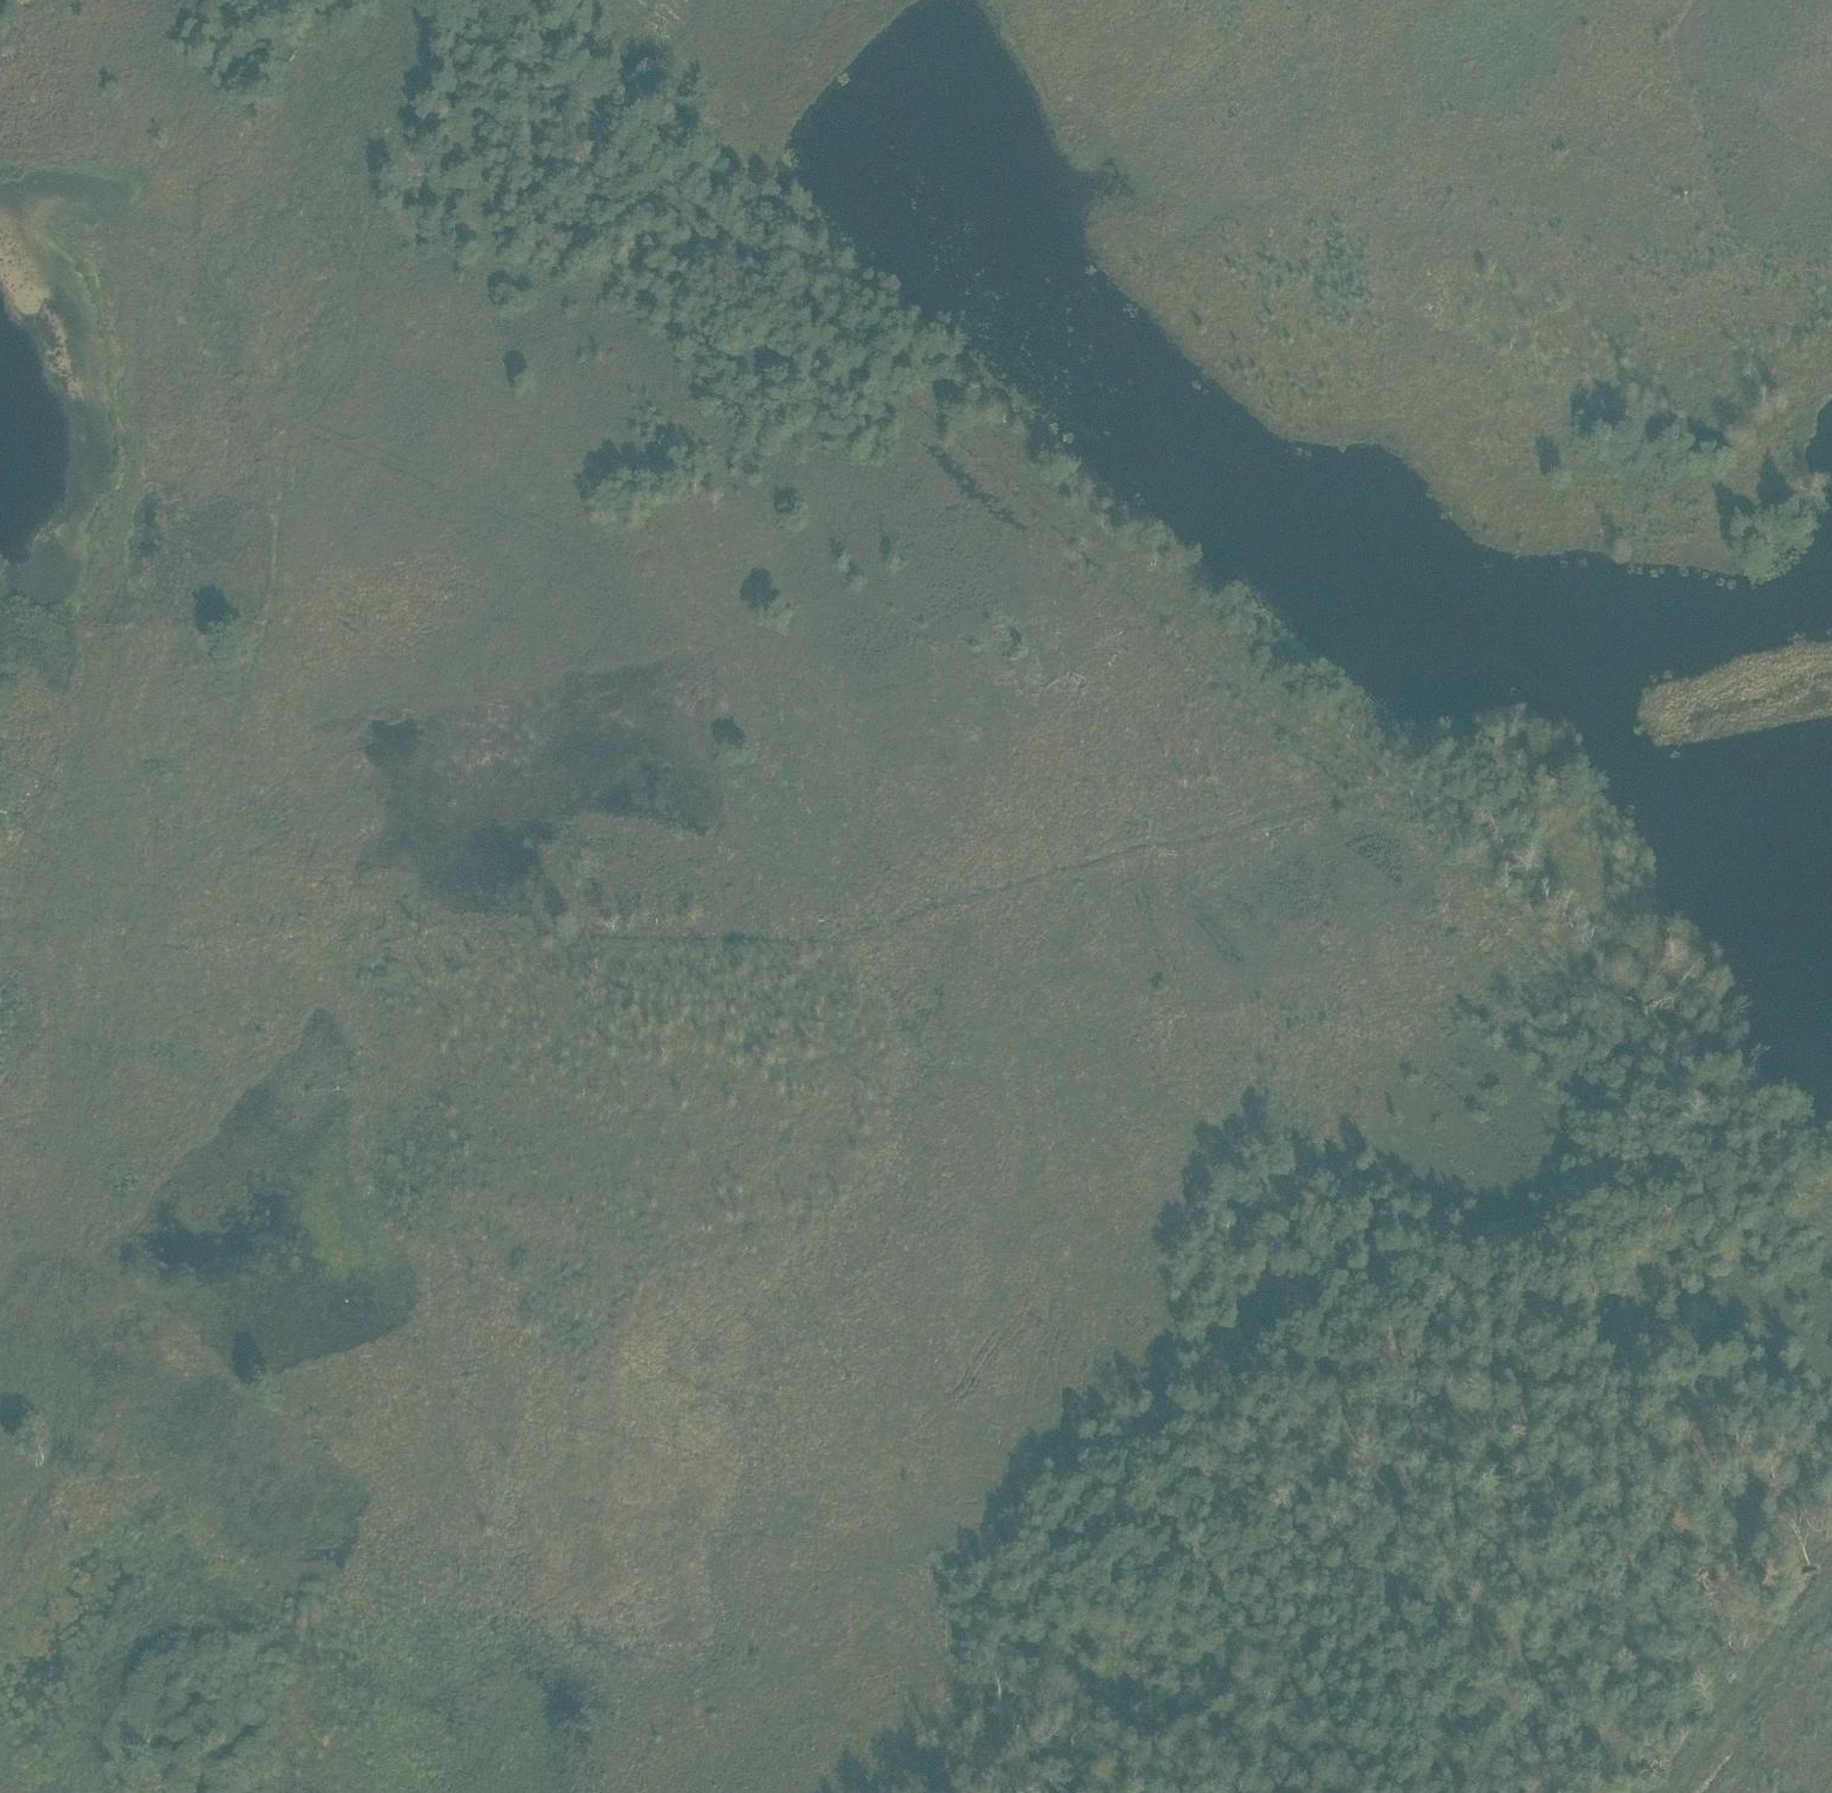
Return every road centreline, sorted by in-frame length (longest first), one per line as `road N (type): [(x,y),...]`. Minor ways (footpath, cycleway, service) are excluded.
road 1 (track): [(1686,1792),(1831,1601)]

